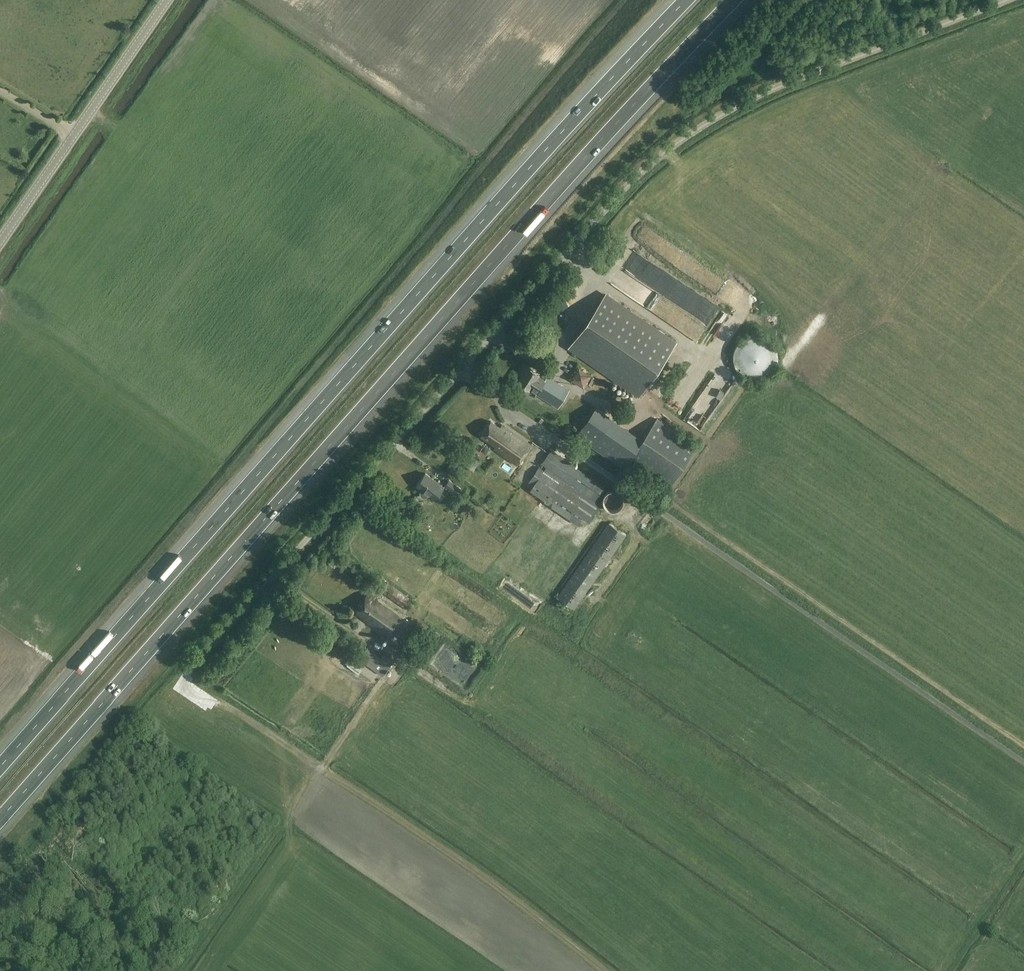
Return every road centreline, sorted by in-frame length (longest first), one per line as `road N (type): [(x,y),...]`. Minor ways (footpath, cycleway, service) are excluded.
road 1 (motorway): [(0,818),(734,0)]
road 2 (motorway): [(686,0),(0,767)]
road 3 (unclassified): [(1023,762),(458,371)]
road 4 (unclassified): [(458,371),(697,130),(765,92),(1007,0)]
road 5 (track): [(191,667),(205,688),(449,849),(608,970)]
road 6 (unclassified): [(191,667),(458,371)]
road 7 (tertiary): [(0,241),(167,0)]
road 8 (track): [(320,764),(183,970)]

